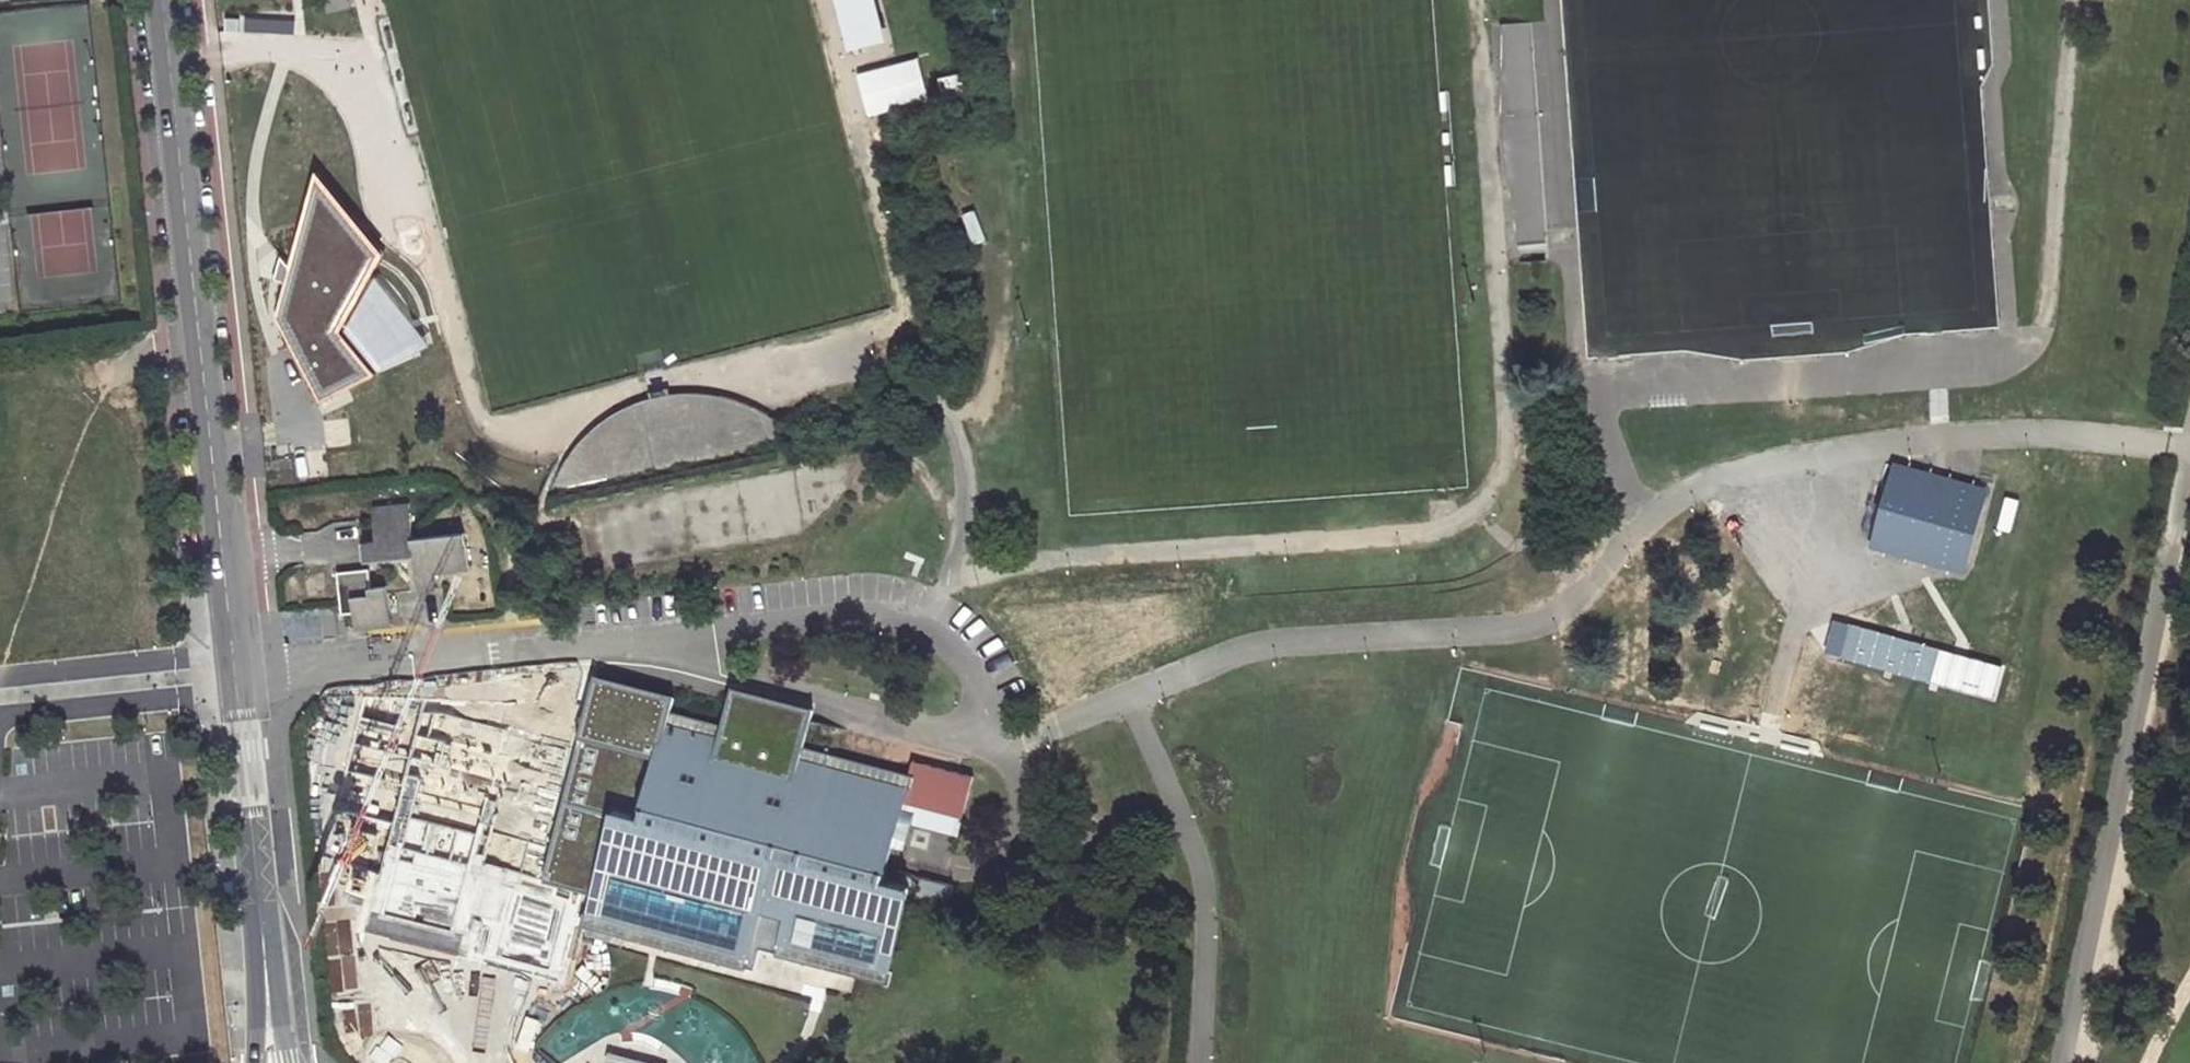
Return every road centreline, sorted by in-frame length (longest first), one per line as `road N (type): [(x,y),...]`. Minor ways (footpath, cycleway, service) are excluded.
road 1 (residential): [(162,0),(273,1062)]

